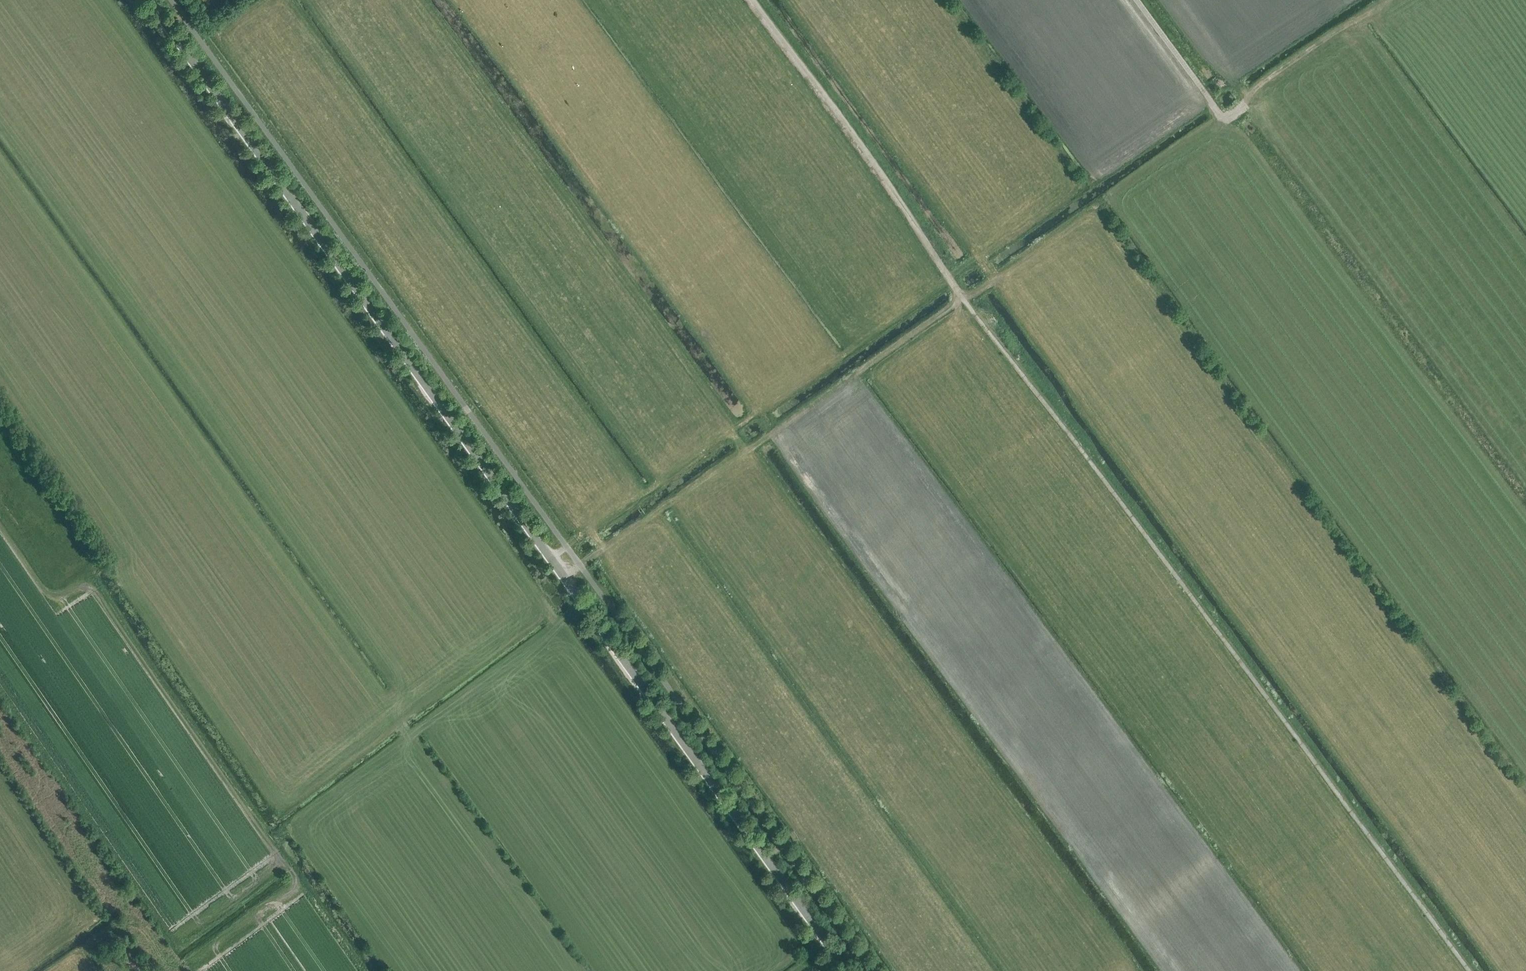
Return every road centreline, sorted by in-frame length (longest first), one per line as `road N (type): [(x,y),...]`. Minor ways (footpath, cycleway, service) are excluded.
road 1 (tertiary): [(847,970),(148,0)]

